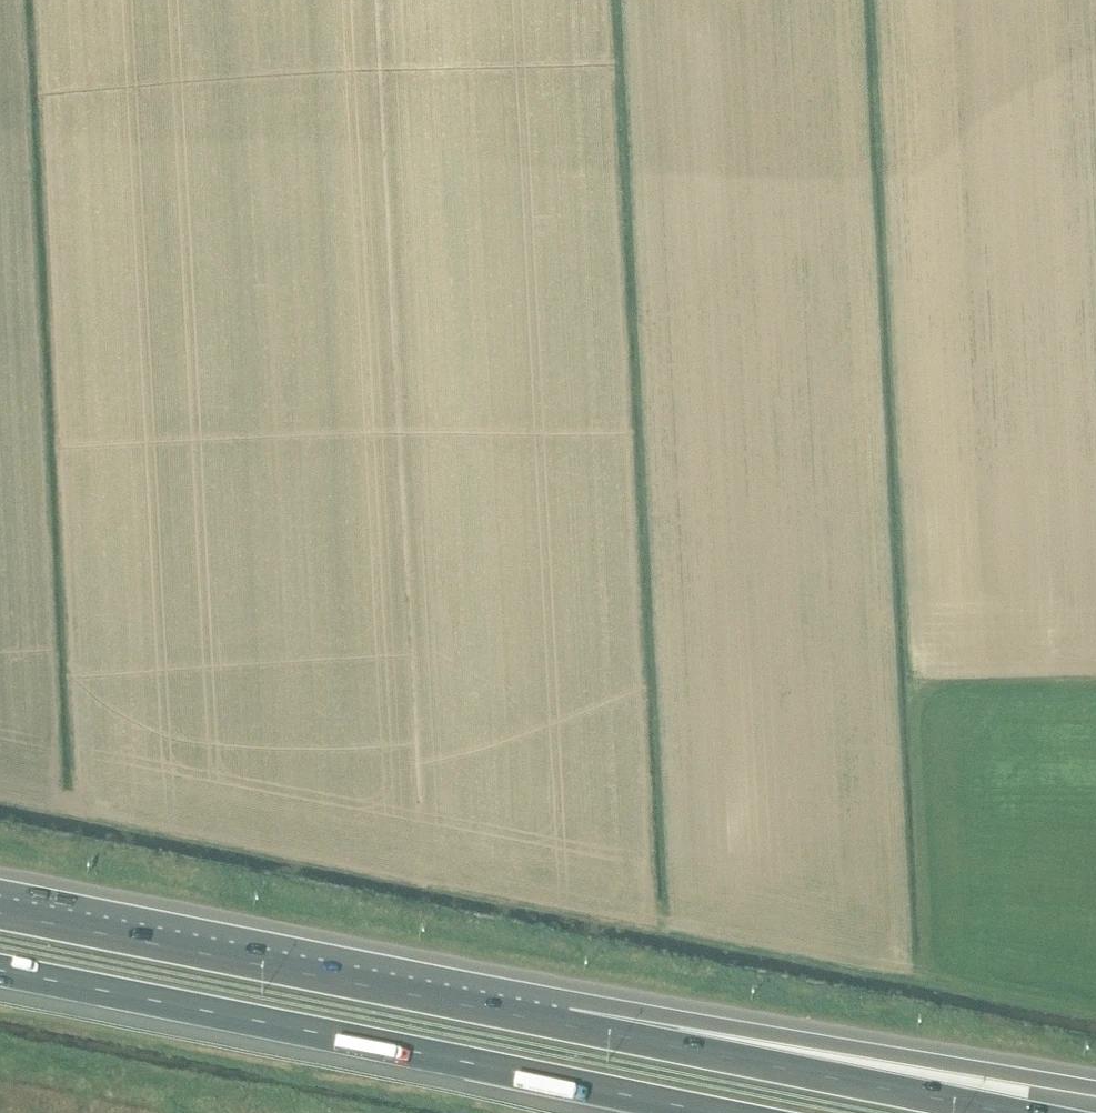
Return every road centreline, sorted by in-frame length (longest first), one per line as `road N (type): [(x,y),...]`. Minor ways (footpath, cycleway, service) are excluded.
road 1 (motorway): [(0,970),(711,1112)]
road 2 (motorway): [(562,1025),(0,914)]
road 3 (motorway): [(1095,1085),(1007,1069),(562,1025)]
road 4 (motorway): [(1009,1112),(562,1025)]

